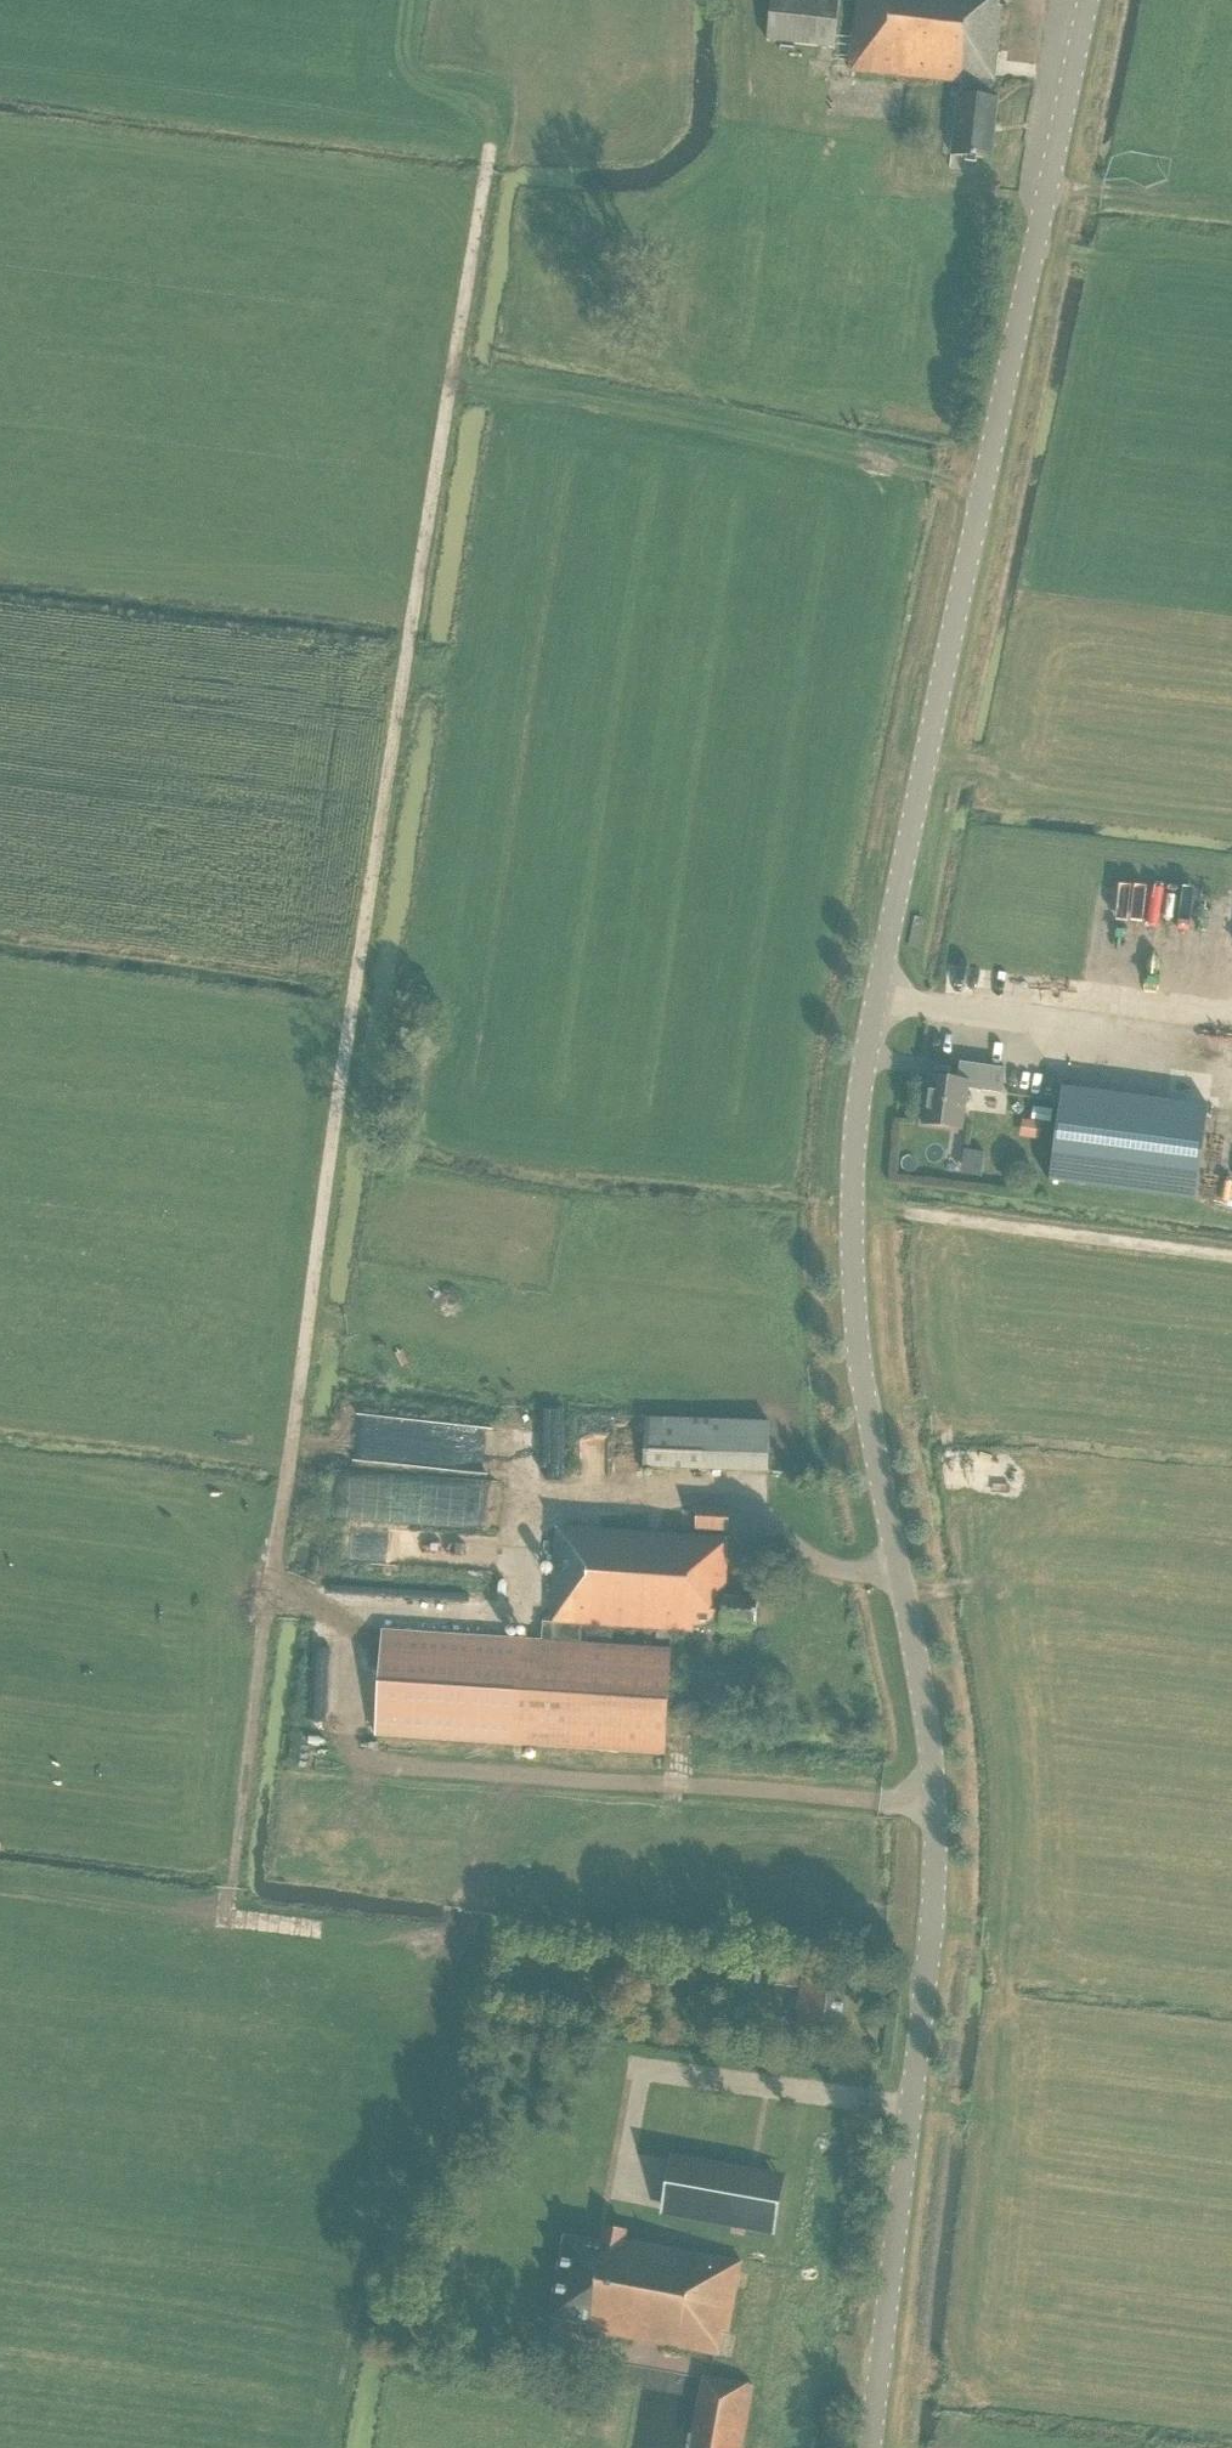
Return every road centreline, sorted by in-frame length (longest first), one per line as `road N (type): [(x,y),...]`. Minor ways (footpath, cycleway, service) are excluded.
road 1 (tertiary): [(873,2447),(929,1973),(938,1828),(859,1315),(865,1091),(1092,0)]

